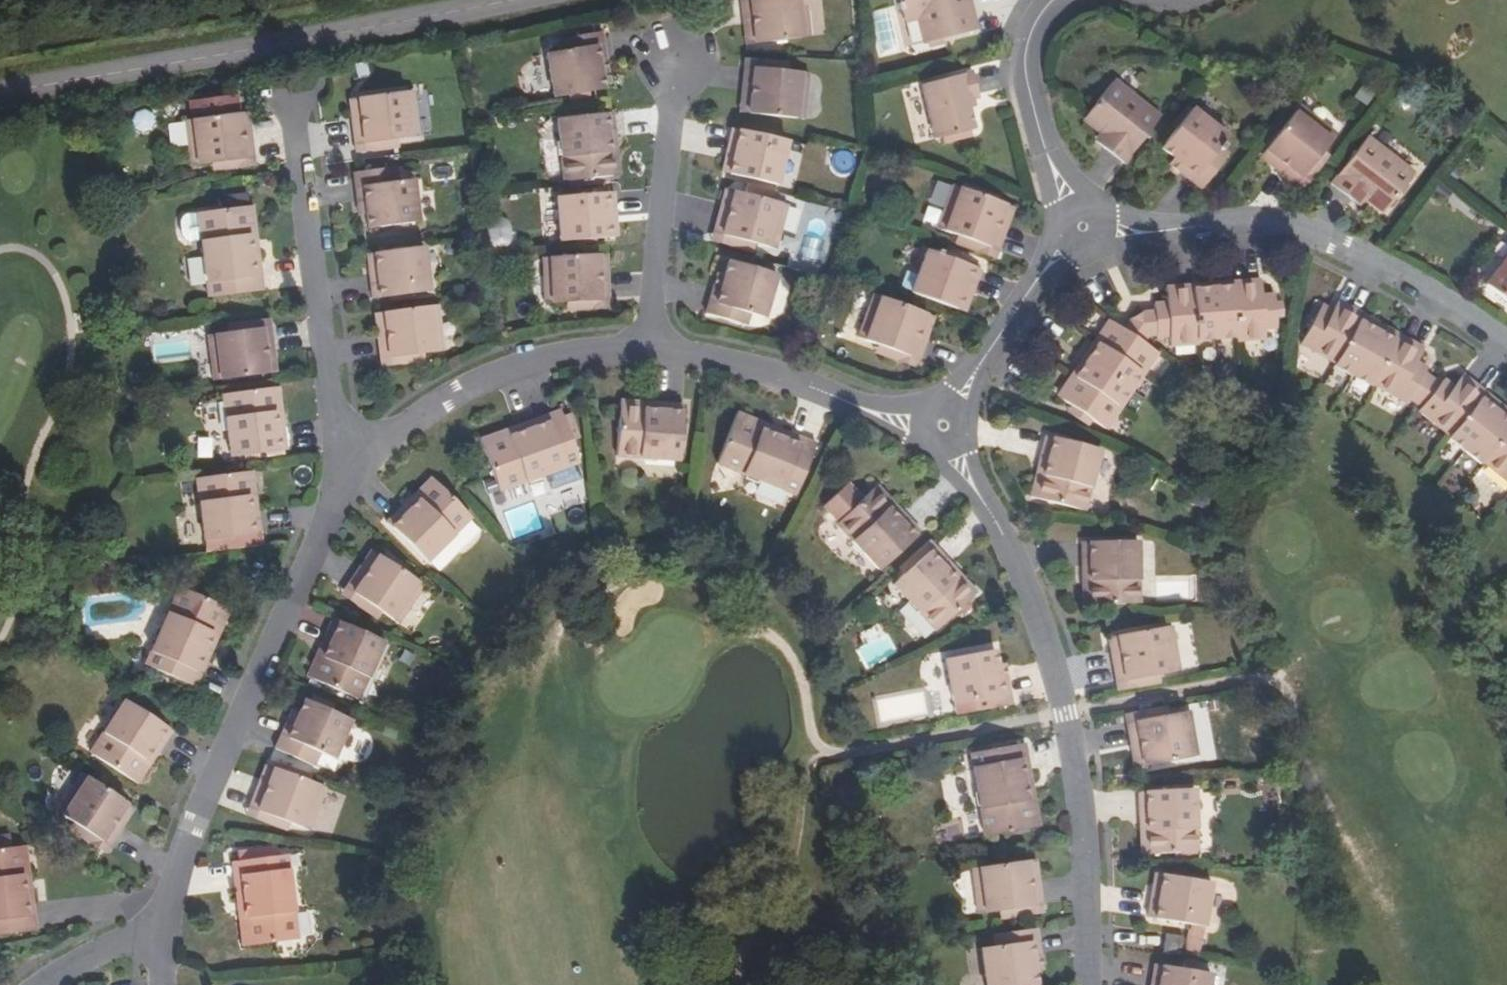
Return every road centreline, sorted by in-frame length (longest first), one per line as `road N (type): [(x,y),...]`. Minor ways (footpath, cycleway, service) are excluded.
road 1 (residential): [(934,437),(987,515),(1064,714),(1083,850),(1087,984)]
road 2 (tertiary): [(520,0),(0,96)]
road 3 (residential): [(155,934),(339,471)]
road 4 (residential): [(1506,362),(1439,306),(1285,235),(1234,226),(1081,226)]
road 5 (residential): [(339,471),(285,88)]
road 6 (residential): [(339,471),(414,409),(561,352),(645,344)]
road 7 (residential): [(645,344),(934,437)]
road 8 (residential): [(645,344),(669,59)]
road 9 (residential): [(1081,226),(1008,318),(934,437)]
road 10 (residential): [(1081,226),(1031,97),(1026,49),(1056,0)]
road 11 (residential): [(44,984),(106,947),(155,934)]

